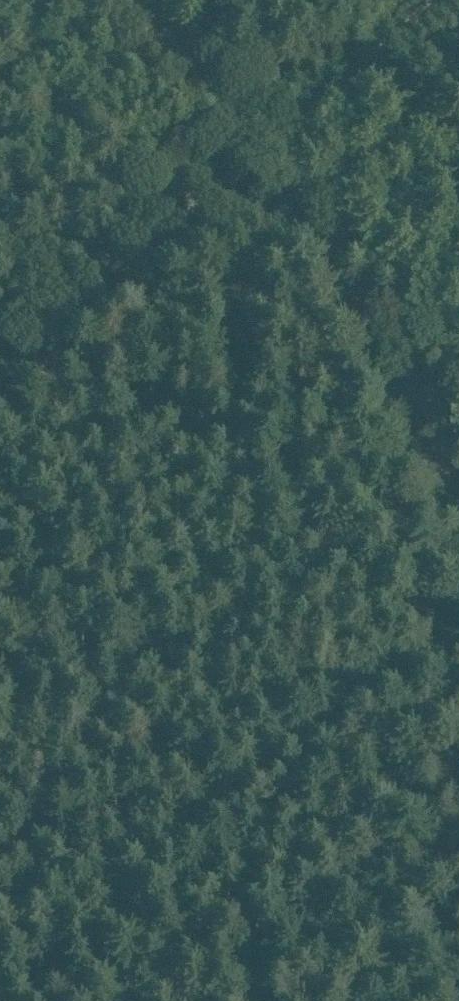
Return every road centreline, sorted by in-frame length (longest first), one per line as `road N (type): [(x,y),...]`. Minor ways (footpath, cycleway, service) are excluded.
road 1 (track): [(0,337),(278,135),(423,0)]
road 2 (track): [(278,135),(311,175),(458,474)]
road 3 (track): [(278,135),(155,0)]

